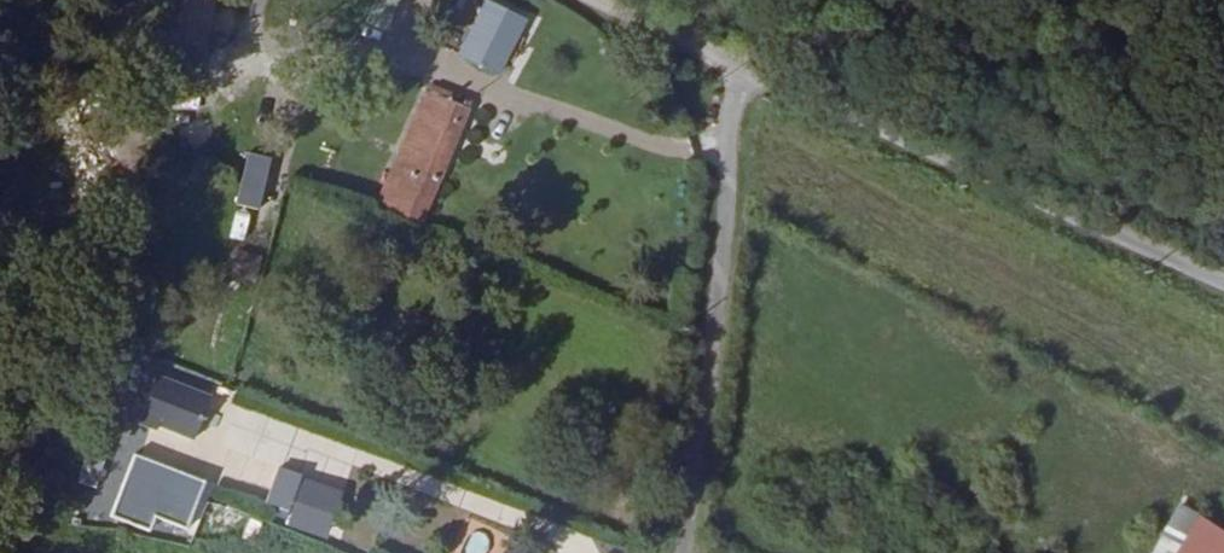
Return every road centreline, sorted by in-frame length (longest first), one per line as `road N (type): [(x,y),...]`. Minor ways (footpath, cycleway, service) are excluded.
road 1 (unclassified): [(1223,286),(735,70)]
road 2 (track): [(677,552),(713,265),(717,119)]
road 3 (track): [(336,448),(553,532),(577,552)]

